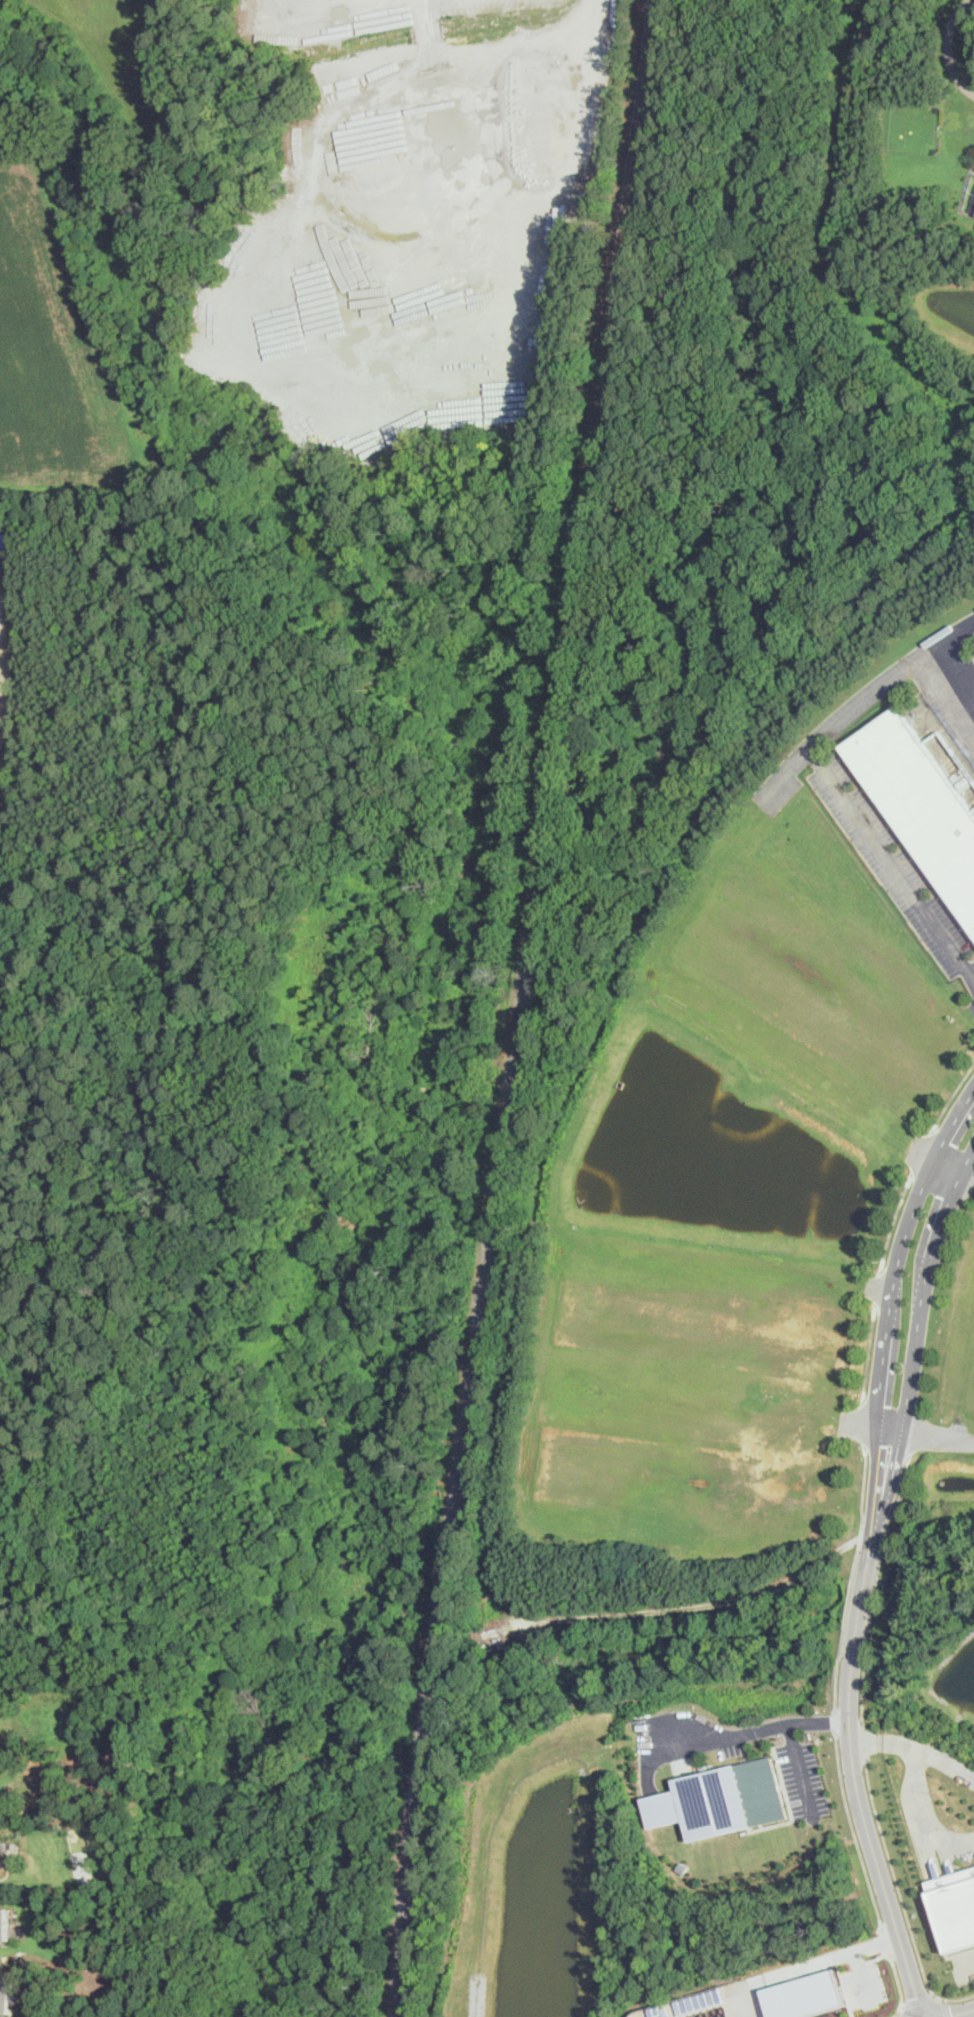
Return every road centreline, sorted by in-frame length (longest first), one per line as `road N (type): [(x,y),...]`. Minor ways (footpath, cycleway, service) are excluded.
road 1 (tertiary): [(924,2016),(866,1823),(853,1743),(858,1644),(888,1432)]
road 2 (secondary): [(973,1088),(942,1140),(902,1239),(876,1392),(888,1432)]
road 3 (secondary): [(888,1432),(907,1402),(925,1275),(973,1149)]

